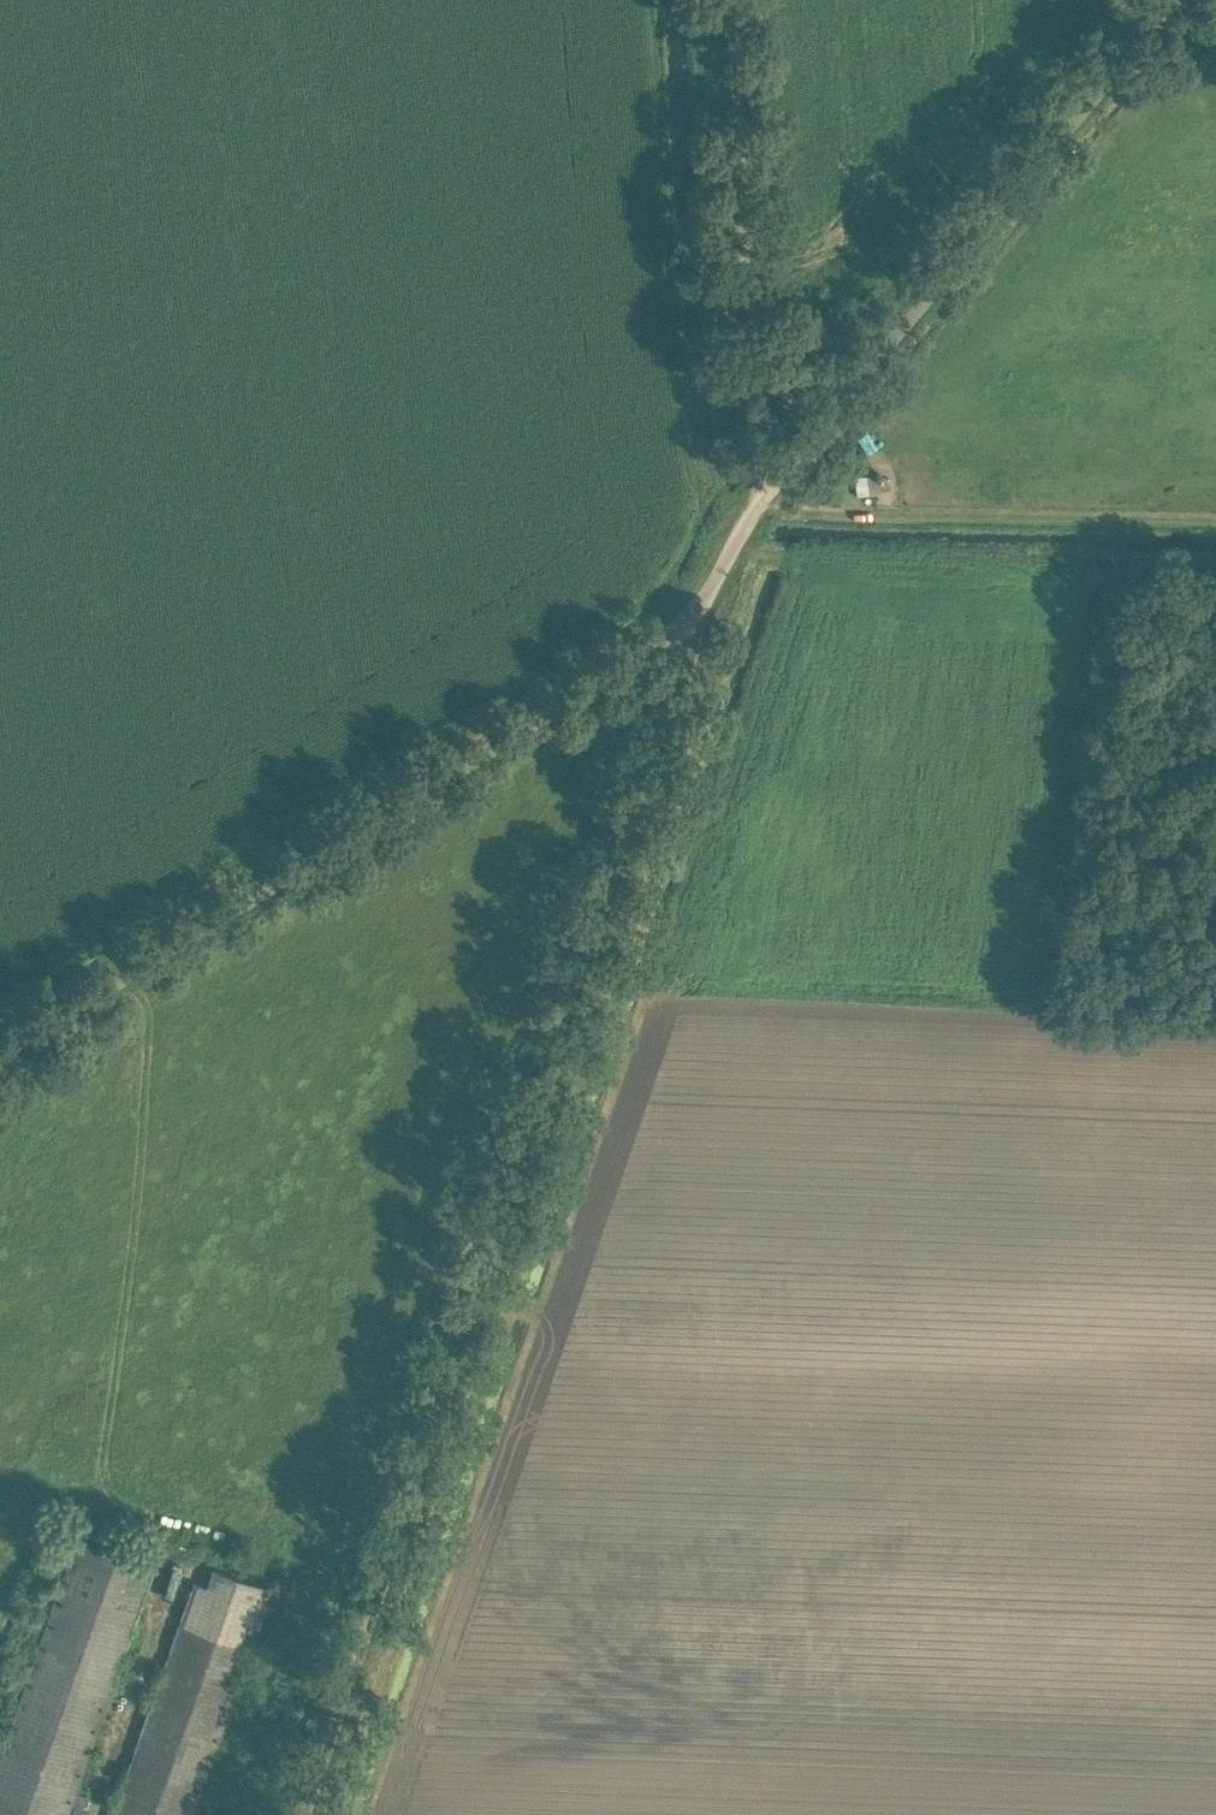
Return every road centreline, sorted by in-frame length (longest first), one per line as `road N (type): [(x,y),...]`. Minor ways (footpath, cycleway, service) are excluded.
road 1 (track): [(728,0),(767,488),(307,1814)]
road 2 (unclassified): [(0,1056),(673,630),(702,597),(767,488),(1175,0)]

